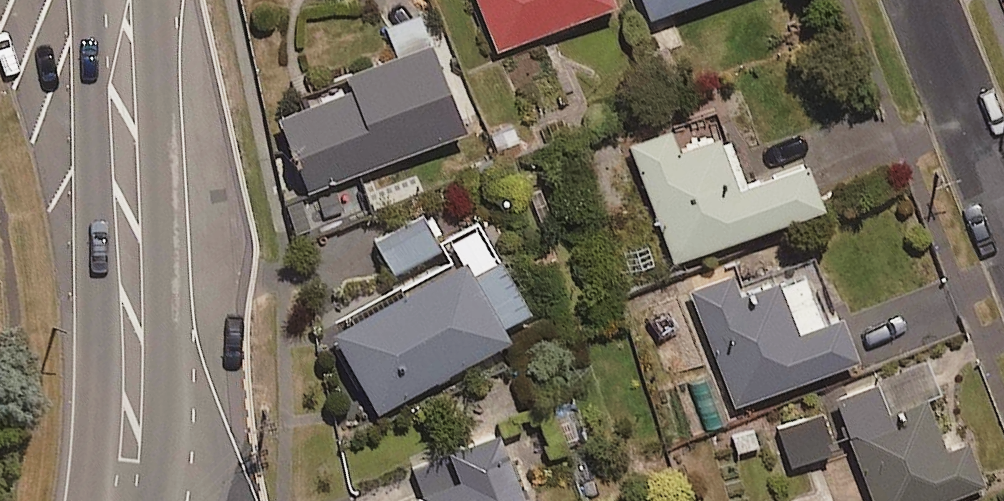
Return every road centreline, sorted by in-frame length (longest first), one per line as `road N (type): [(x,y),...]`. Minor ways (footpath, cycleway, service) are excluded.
road 1 (secondary): [(130,0),(133,324),(121,500)]
road 2 (residential): [(922,0),(1003,208)]

